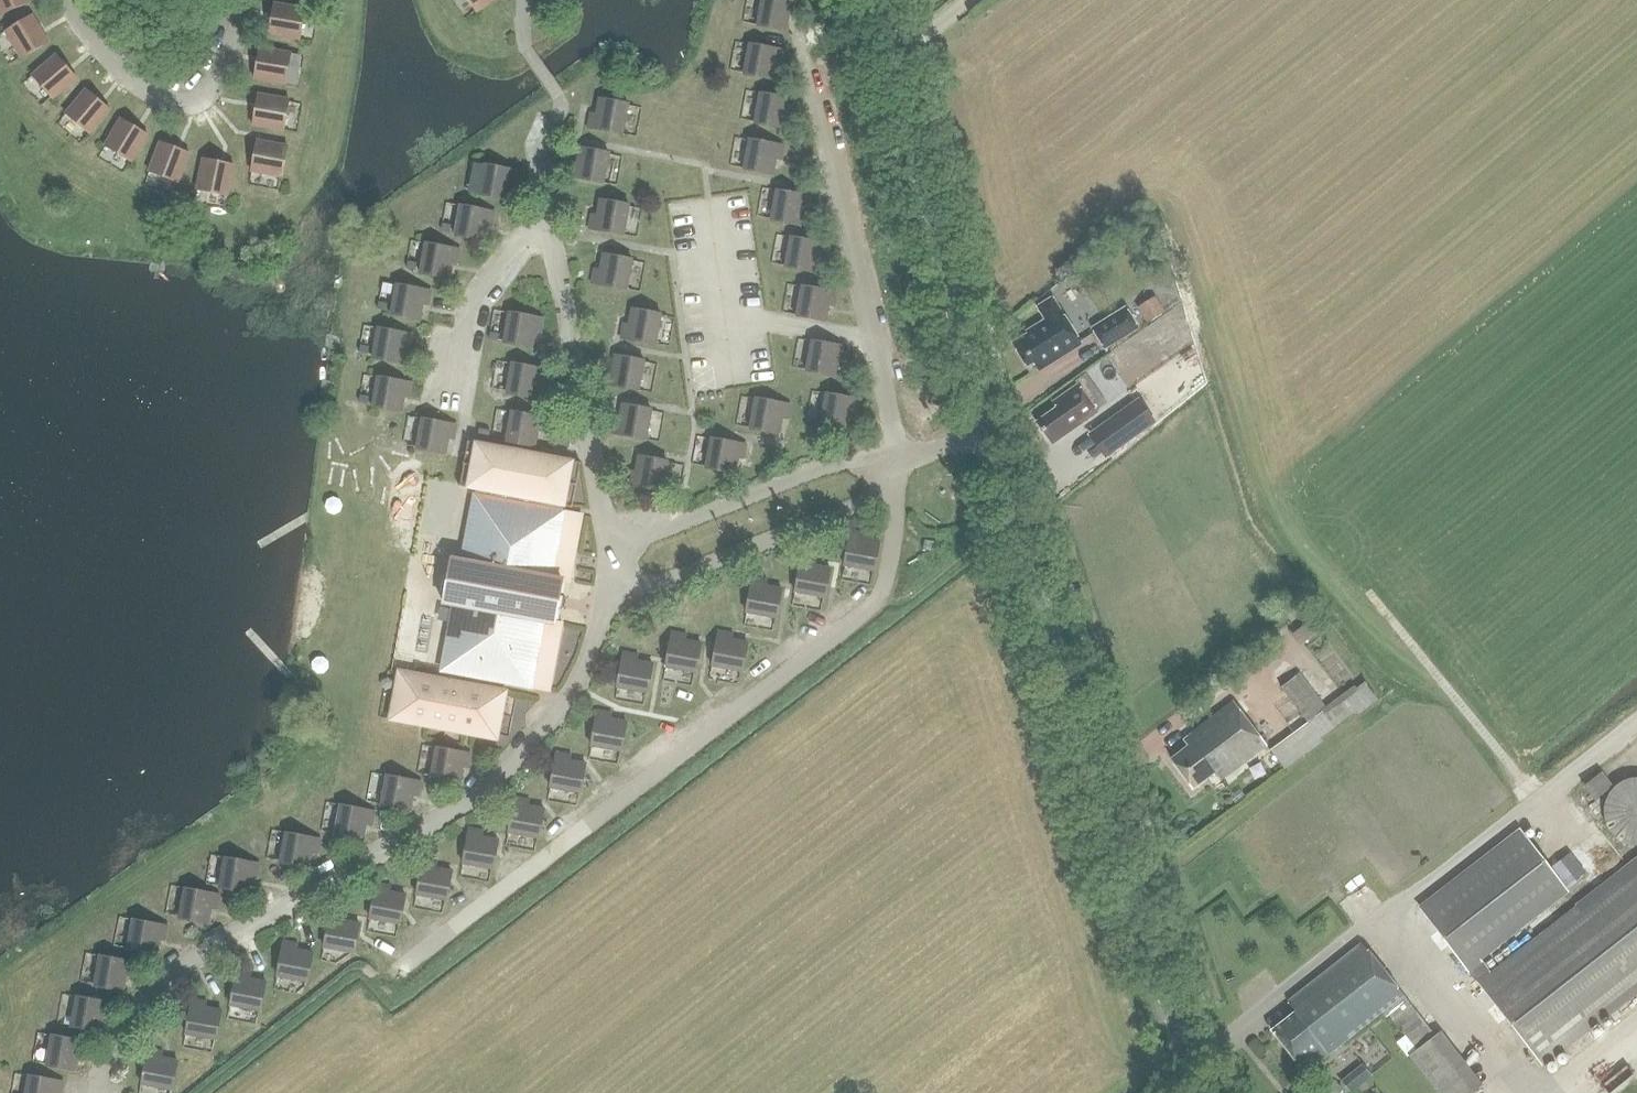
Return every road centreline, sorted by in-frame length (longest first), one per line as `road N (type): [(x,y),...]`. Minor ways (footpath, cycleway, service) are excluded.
road 1 (secondary): [(1195,1092),(1011,521),(873,0)]
road 2 (track): [(1369,591),(1542,799),(1636,720)]

